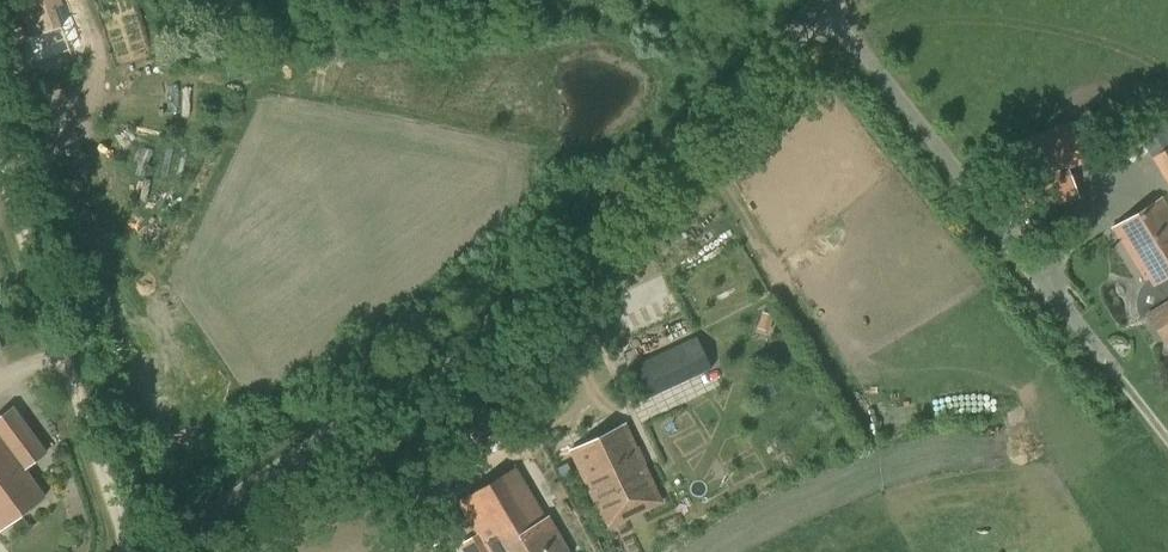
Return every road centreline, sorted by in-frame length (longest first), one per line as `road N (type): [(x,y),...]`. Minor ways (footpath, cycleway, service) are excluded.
road 1 (tertiary): [(170,551),(537,295),(824,0)]
road 2 (track): [(126,551),(0,174)]

